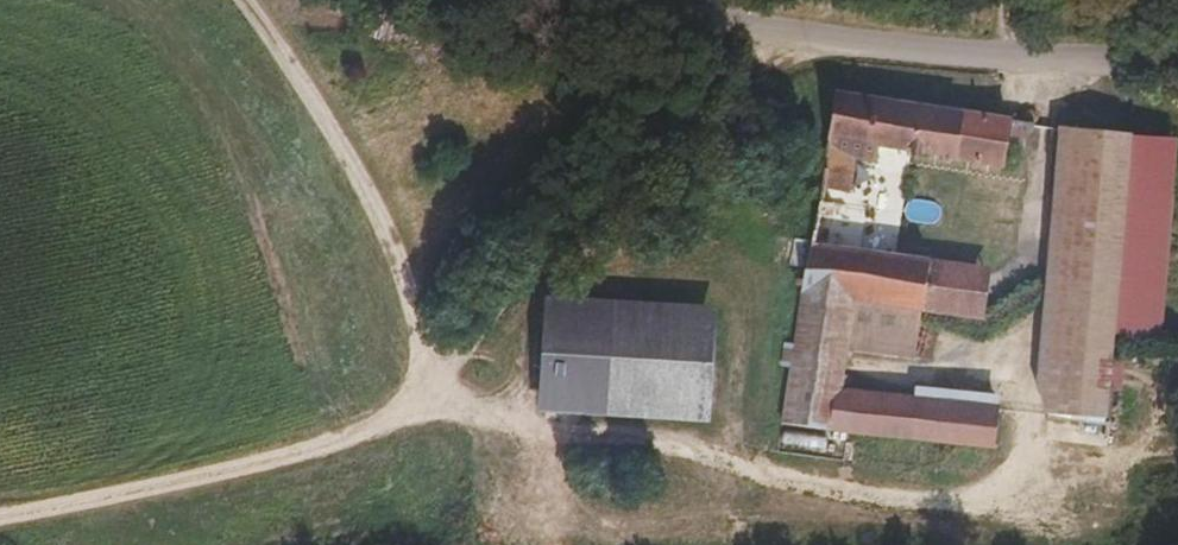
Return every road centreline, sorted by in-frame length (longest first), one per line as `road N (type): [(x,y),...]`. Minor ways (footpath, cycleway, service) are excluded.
road 1 (track): [(825,29),(625,149),(431,404),(282,460),(0,517)]
road 2 (residential): [(601,0),(744,24),(1177,50)]
road 3 (track): [(431,404),(403,266),(314,95),(238,0)]

